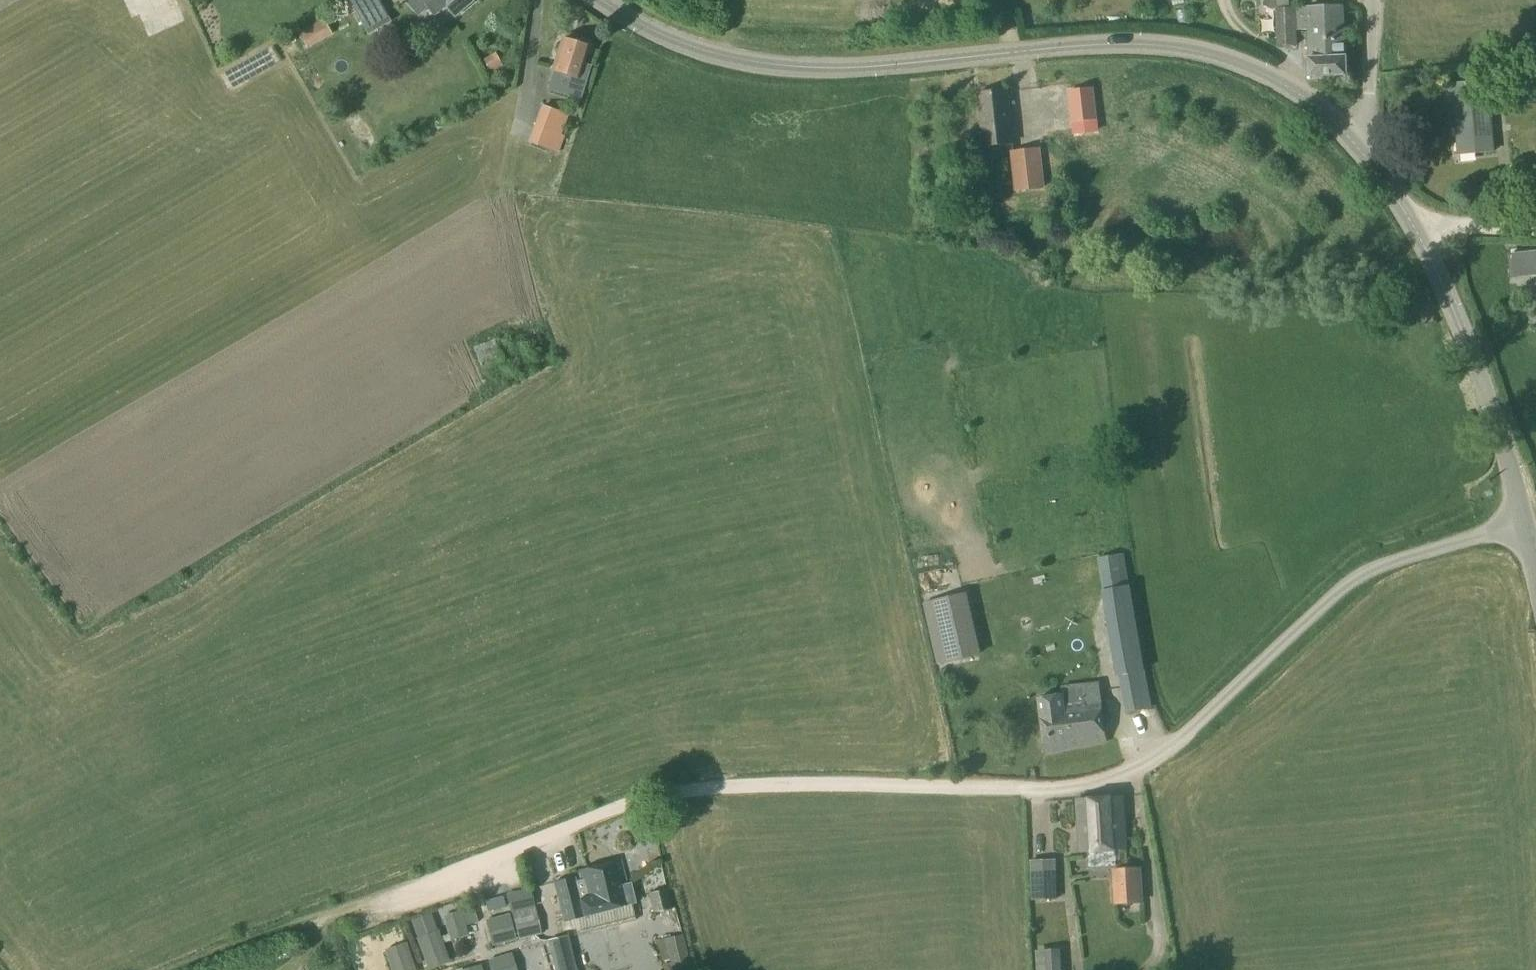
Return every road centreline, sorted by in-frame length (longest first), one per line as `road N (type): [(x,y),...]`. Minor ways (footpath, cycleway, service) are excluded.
road 1 (track): [(190,969),(669,792),(1014,789)]
road 2 (tertiary): [(1367,156),(1323,108),(1257,71),(1187,48),(1098,42),(842,72),(776,67),(720,58),(601,0)]
road 3 (unclassified): [(1014,789),(1085,786),(1133,772),(1349,588),(1381,569),(1522,523)]
road 4 (tertiary): [(1522,523),(1466,341),(1412,225),(1367,156)]
road 5 (unclassified): [(1367,156),(1370,0)]
road 6 (track): [(1412,225),(1535,228)]

